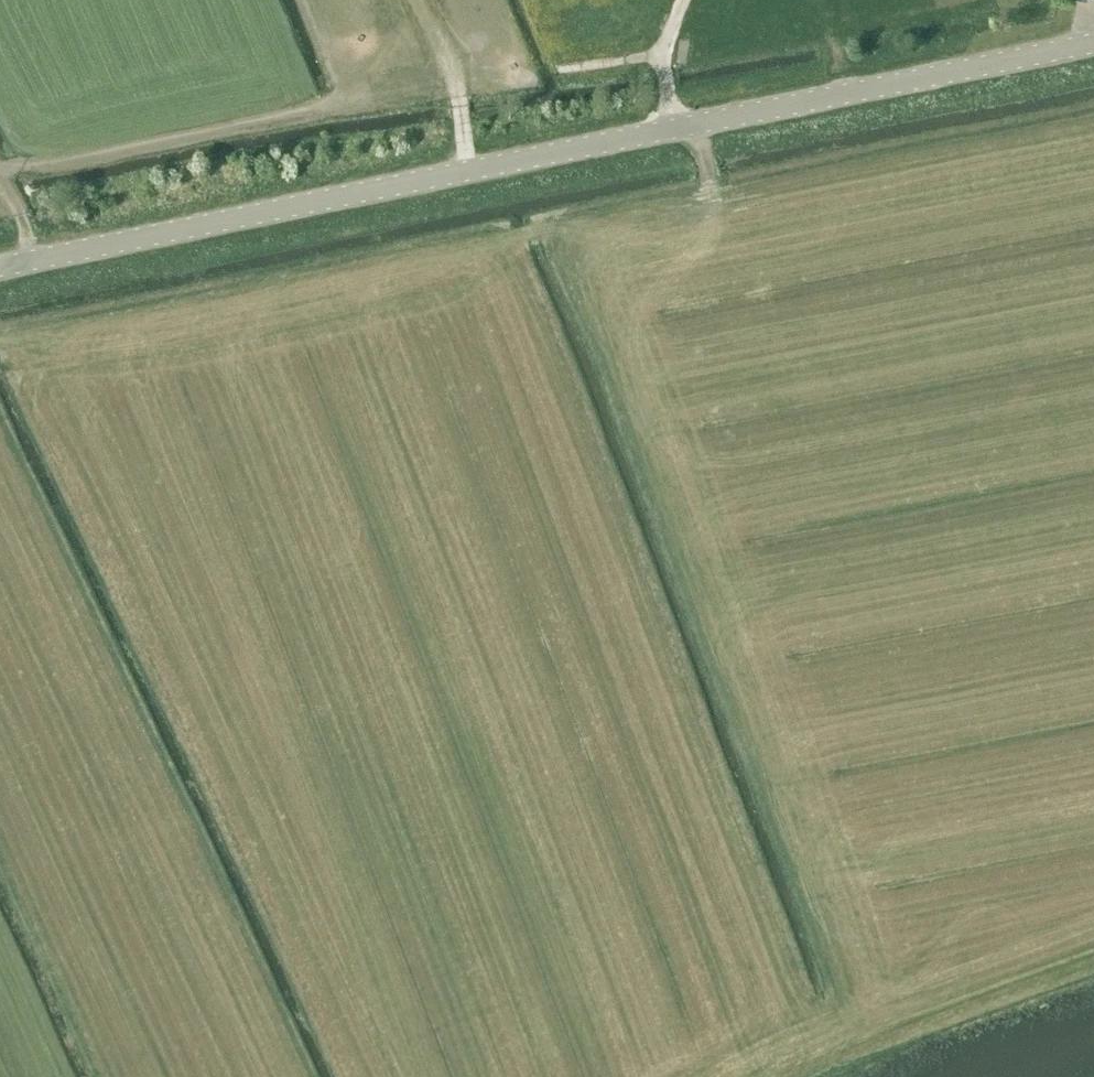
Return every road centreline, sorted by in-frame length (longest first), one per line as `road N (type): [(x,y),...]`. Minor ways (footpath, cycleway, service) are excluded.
road 1 (tertiary): [(1093,44),(0,269)]

